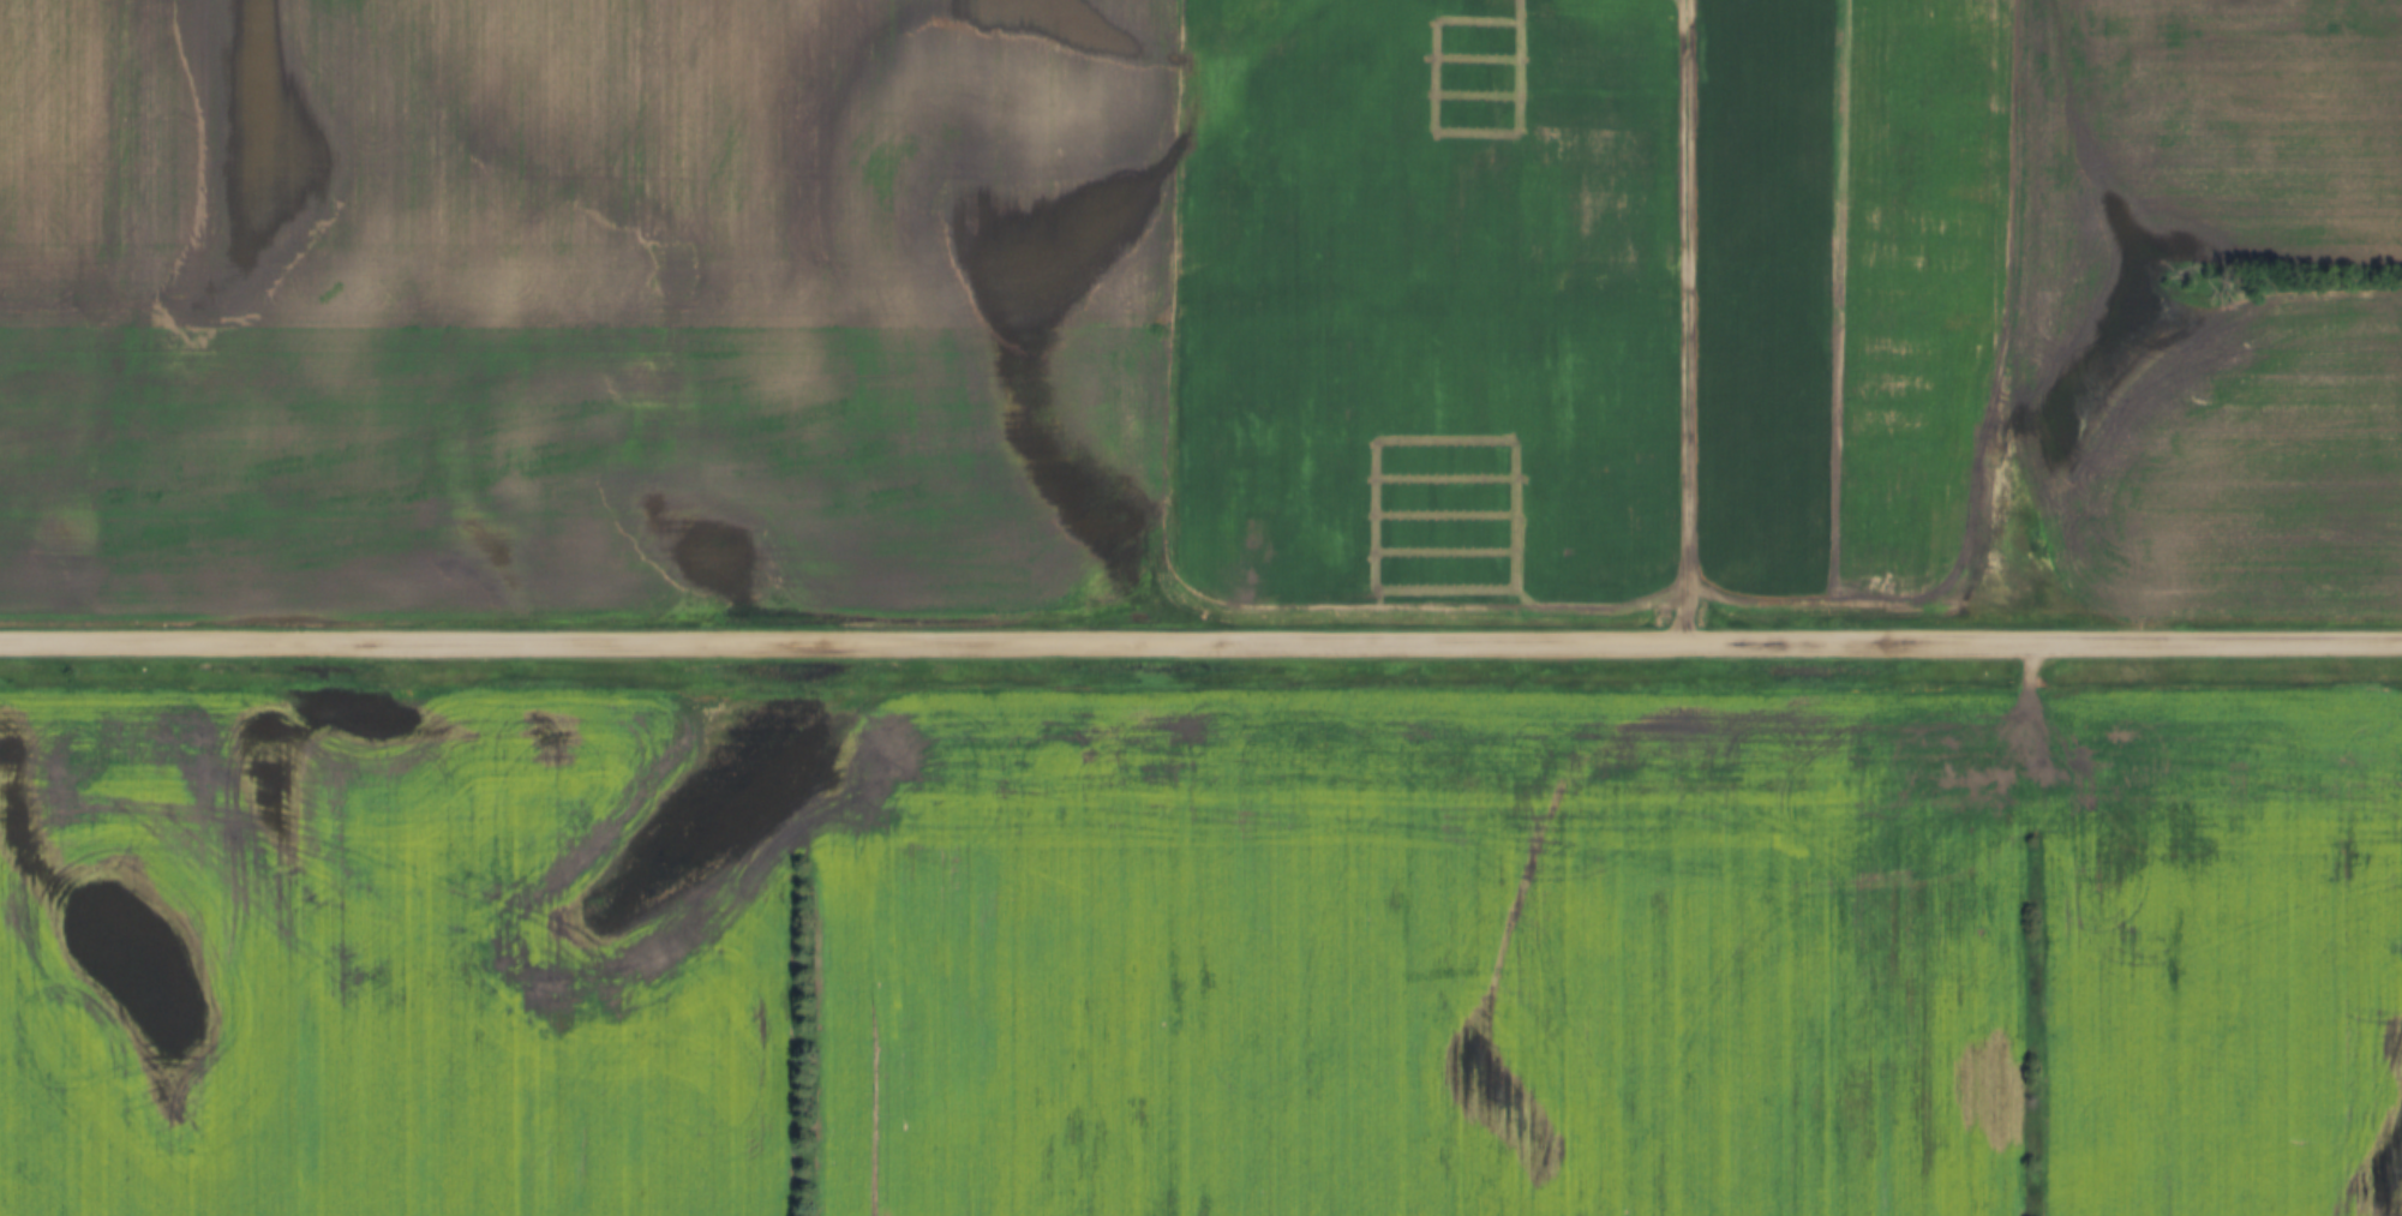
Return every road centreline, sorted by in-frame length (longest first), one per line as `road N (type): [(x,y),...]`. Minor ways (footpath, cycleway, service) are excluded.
road 1 (track): [(119,0),(116,580),(124,603),(796,600),(1152,611),(2015,603)]
road 2 (residential): [(0,641),(2401,640)]
road 3 (track): [(1691,0),(1685,606)]

